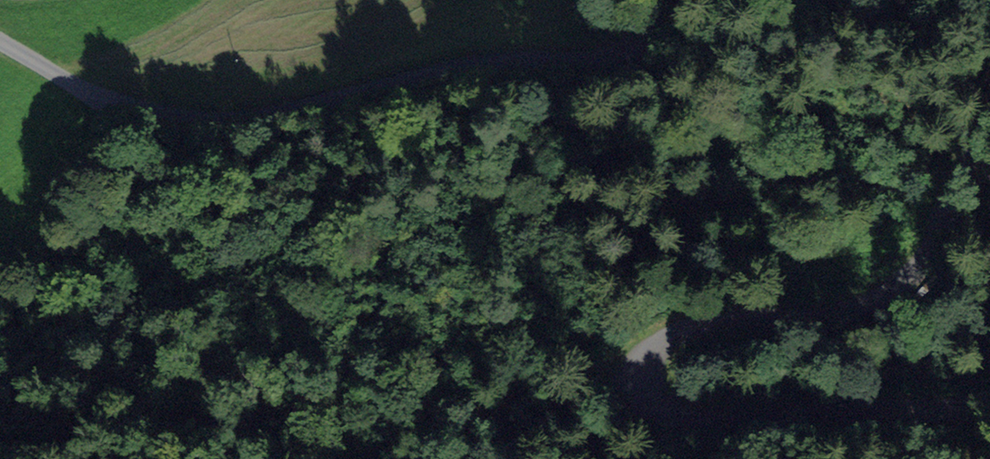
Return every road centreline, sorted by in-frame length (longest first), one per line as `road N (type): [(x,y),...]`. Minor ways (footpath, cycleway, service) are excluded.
road 1 (track): [(110,104),(188,155),(252,159),(389,132),(548,124),(666,154),(951,202)]
road 2 (unclassified): [(989,116),(922,258),(888,292),(844,311),(703,324),(658,350),(645,381),(656,409),(695,420),(989,396)]
road 3 (unclassified): [(0,42),(110,104),(190,120),(245,118),(451,62),(633,48),(655,34),(675,0)]

